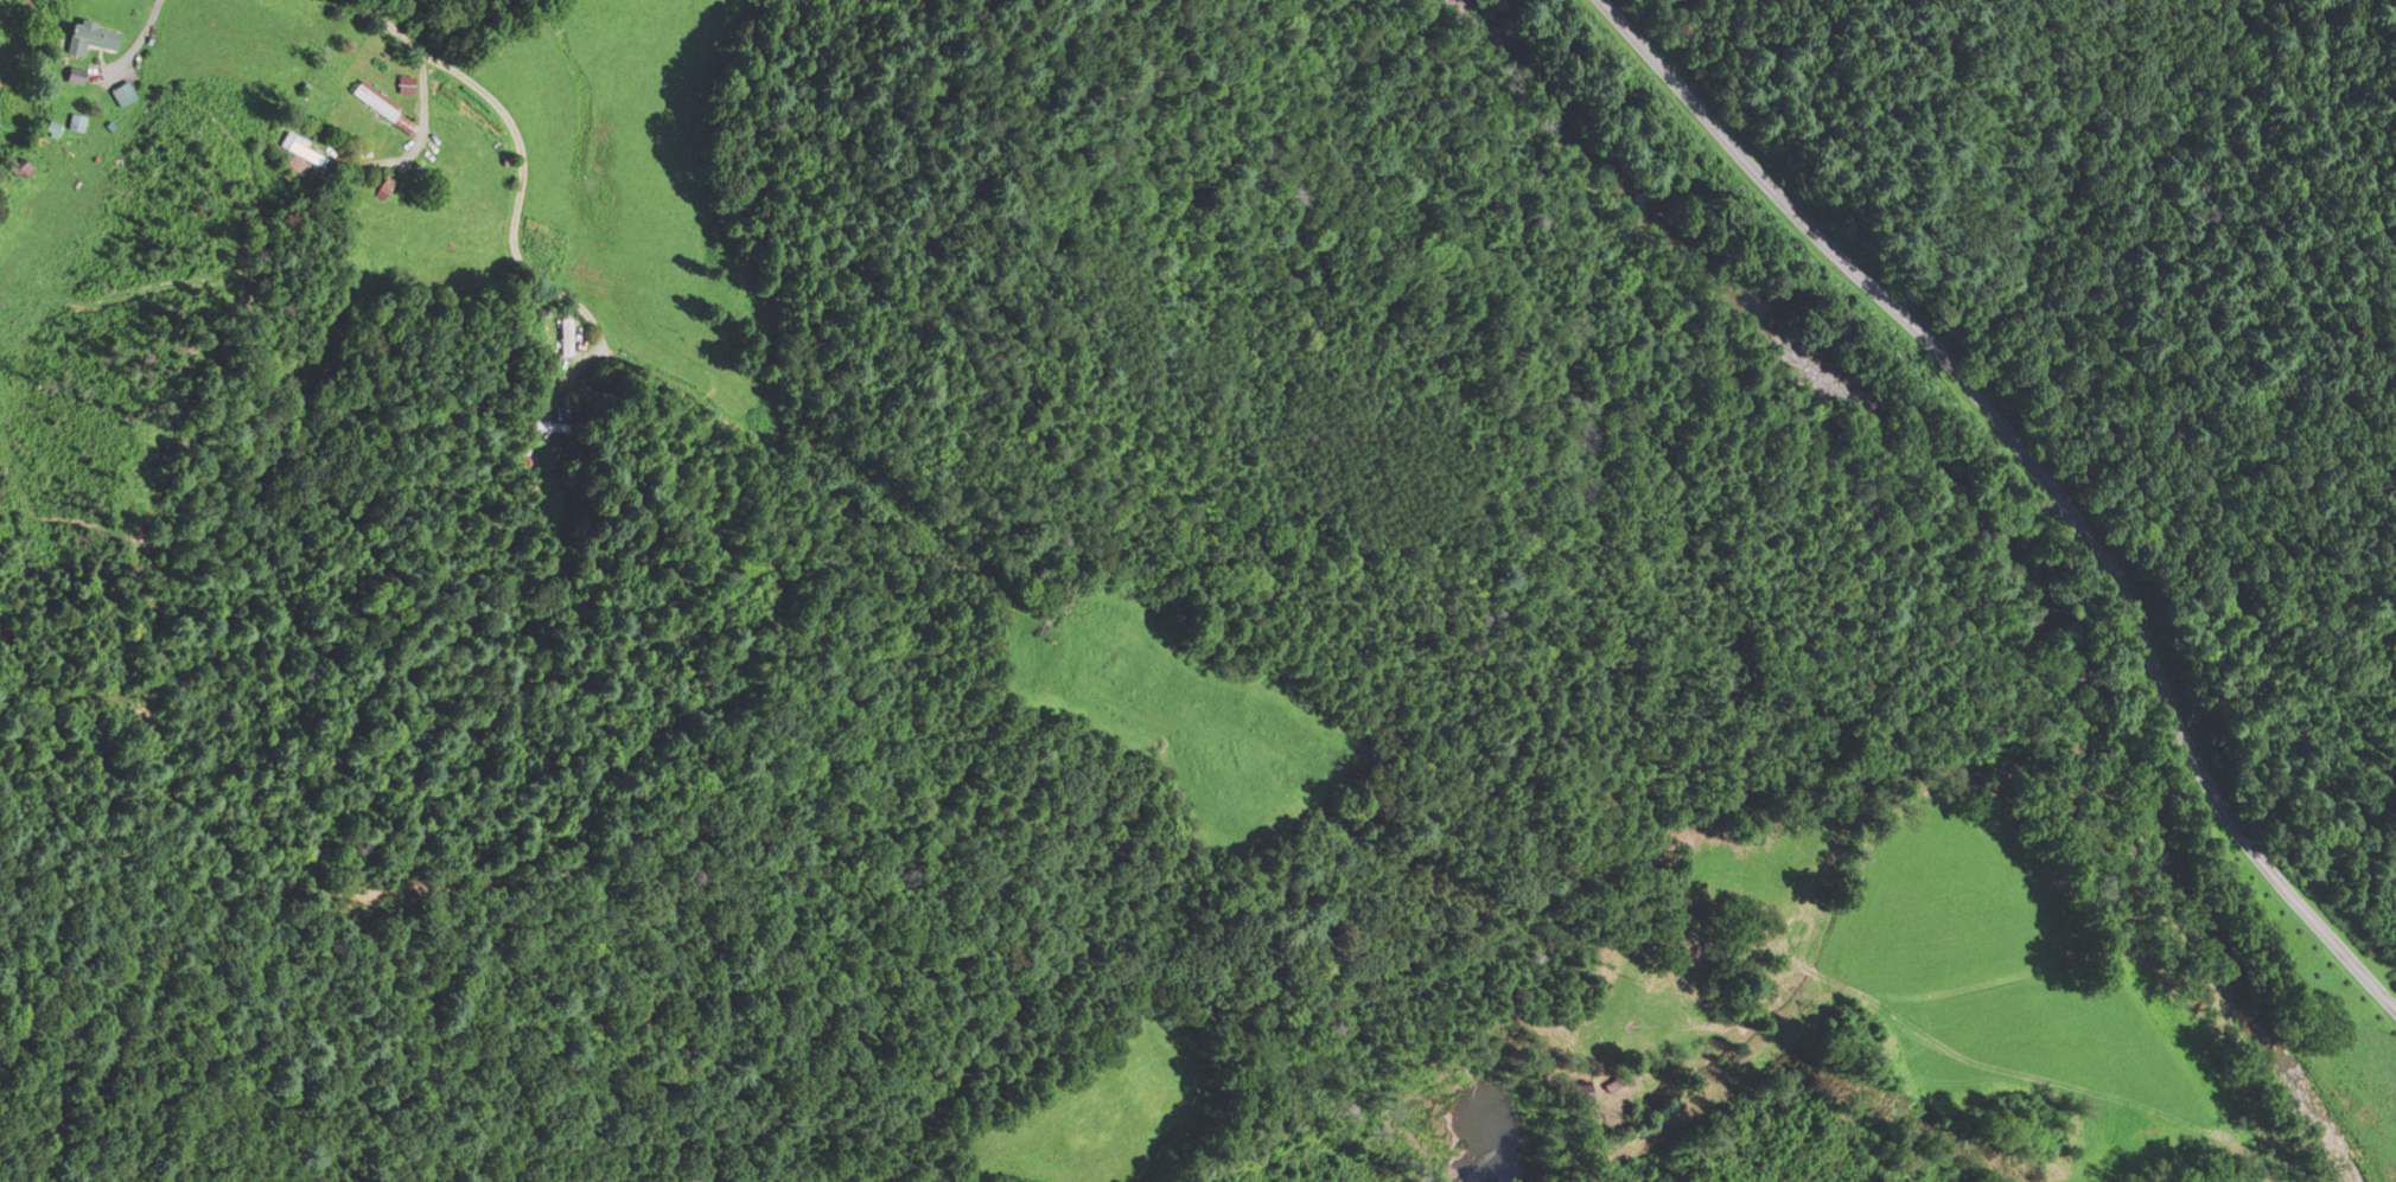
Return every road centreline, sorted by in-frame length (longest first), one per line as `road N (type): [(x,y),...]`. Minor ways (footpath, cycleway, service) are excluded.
road 1 (tertiary): [(2395,1010),(2245,845),(2217,803),(2123,593),(2044,469),(1598,0)]
road 2 (residential): [(1025,609),(982,576),(884,532),(700,400),(607,349),(581,308),(521,260),(515,237),(523,159),(501,107),(404,39),(366,0)]

